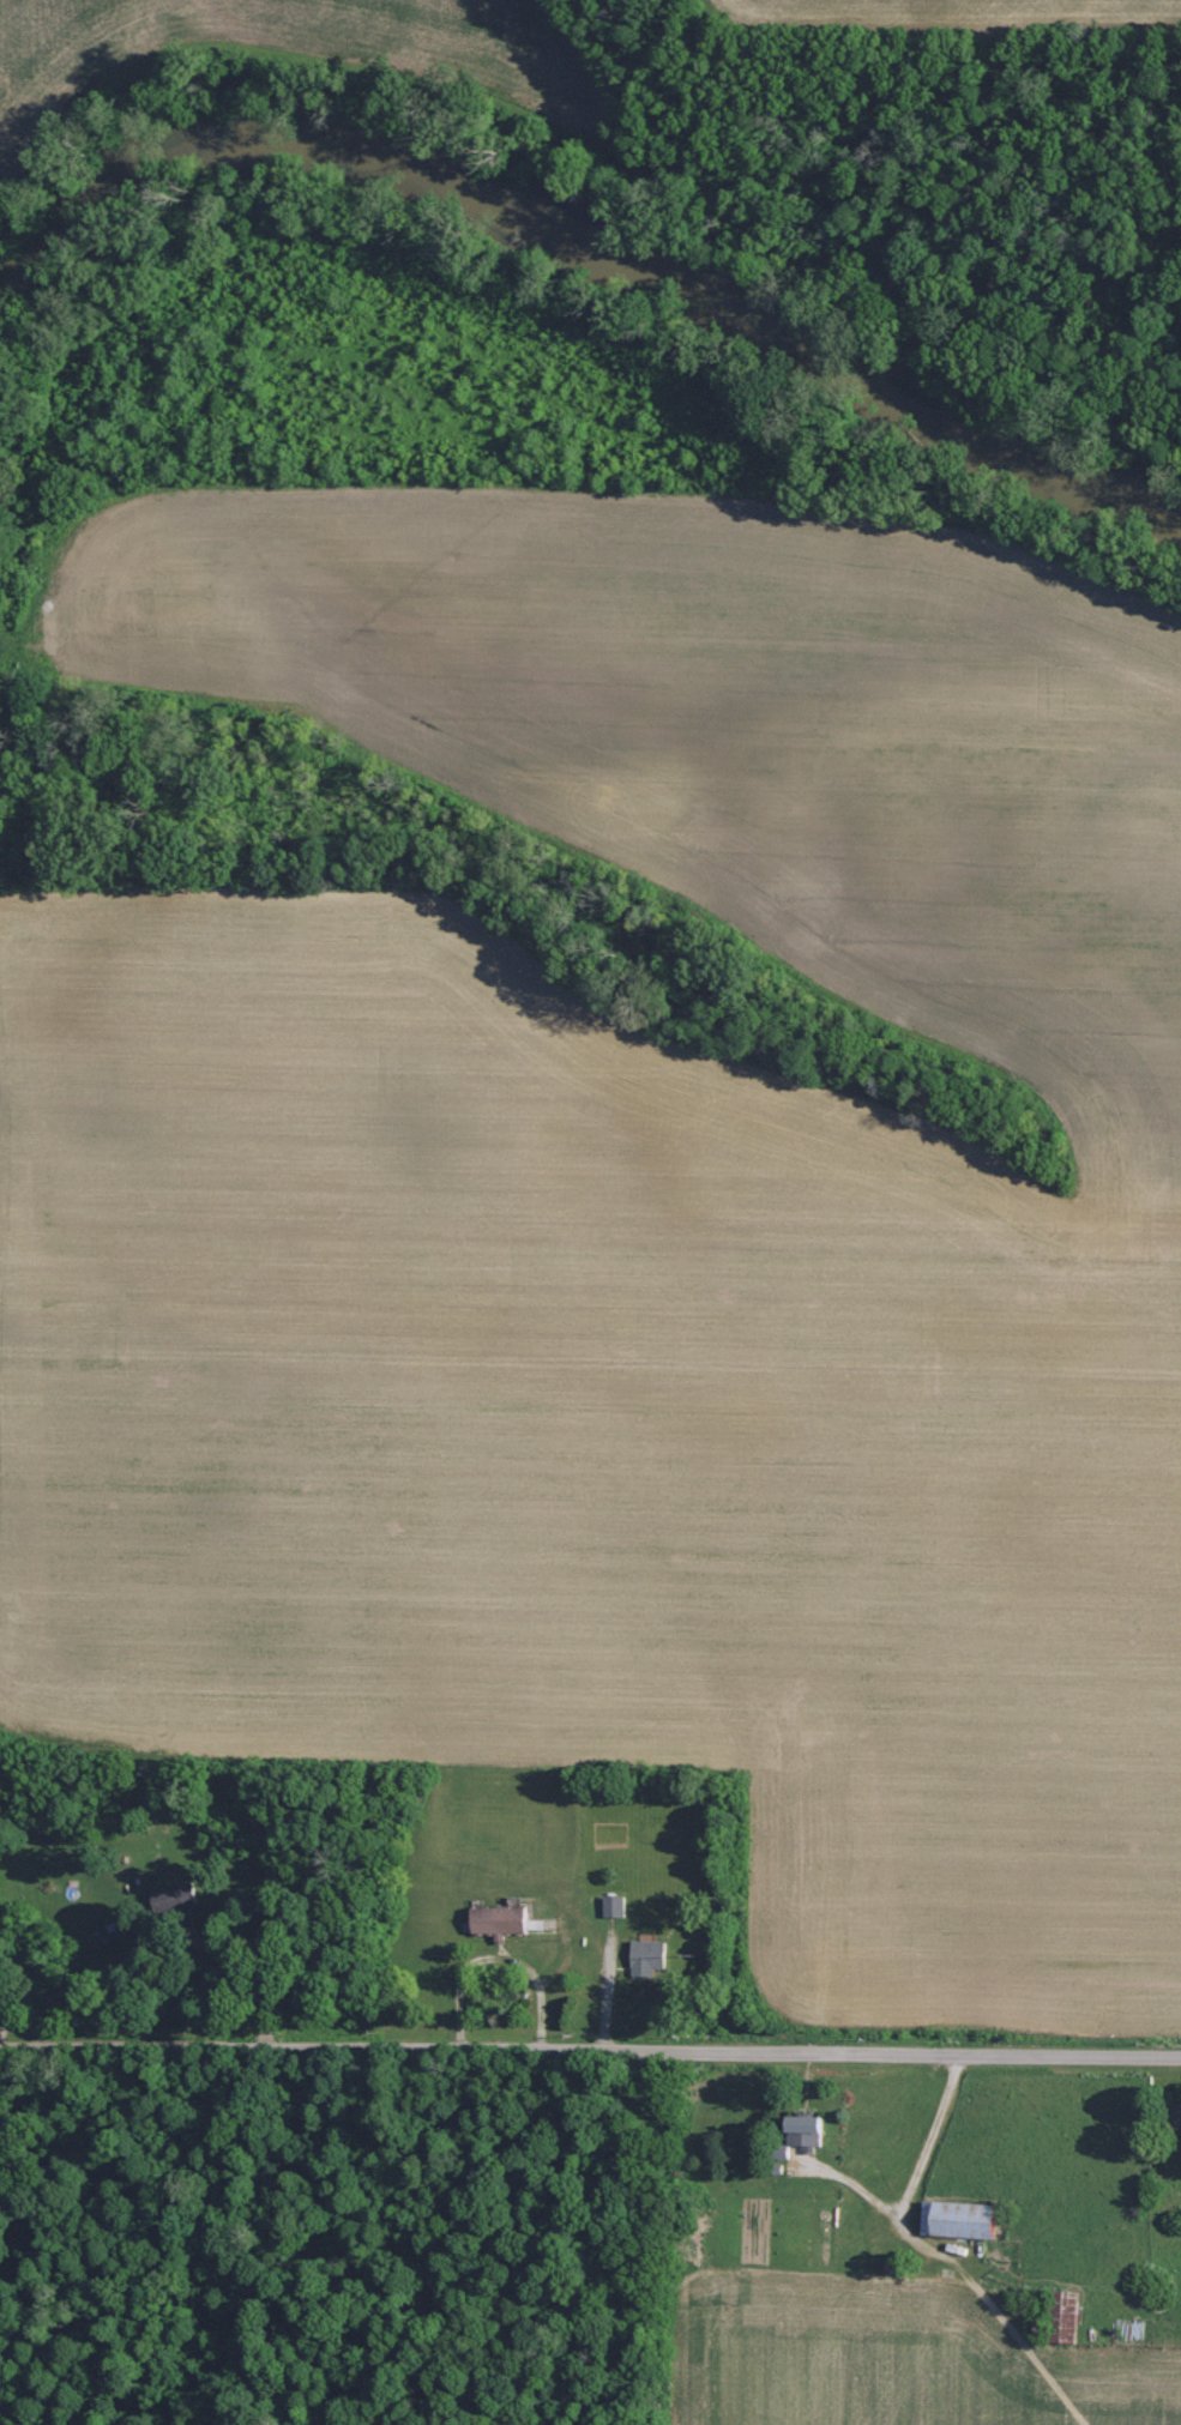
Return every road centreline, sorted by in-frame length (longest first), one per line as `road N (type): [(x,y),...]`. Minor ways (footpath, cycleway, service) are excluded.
road 1 (residential): [(1180,2057),(0,2043)]

